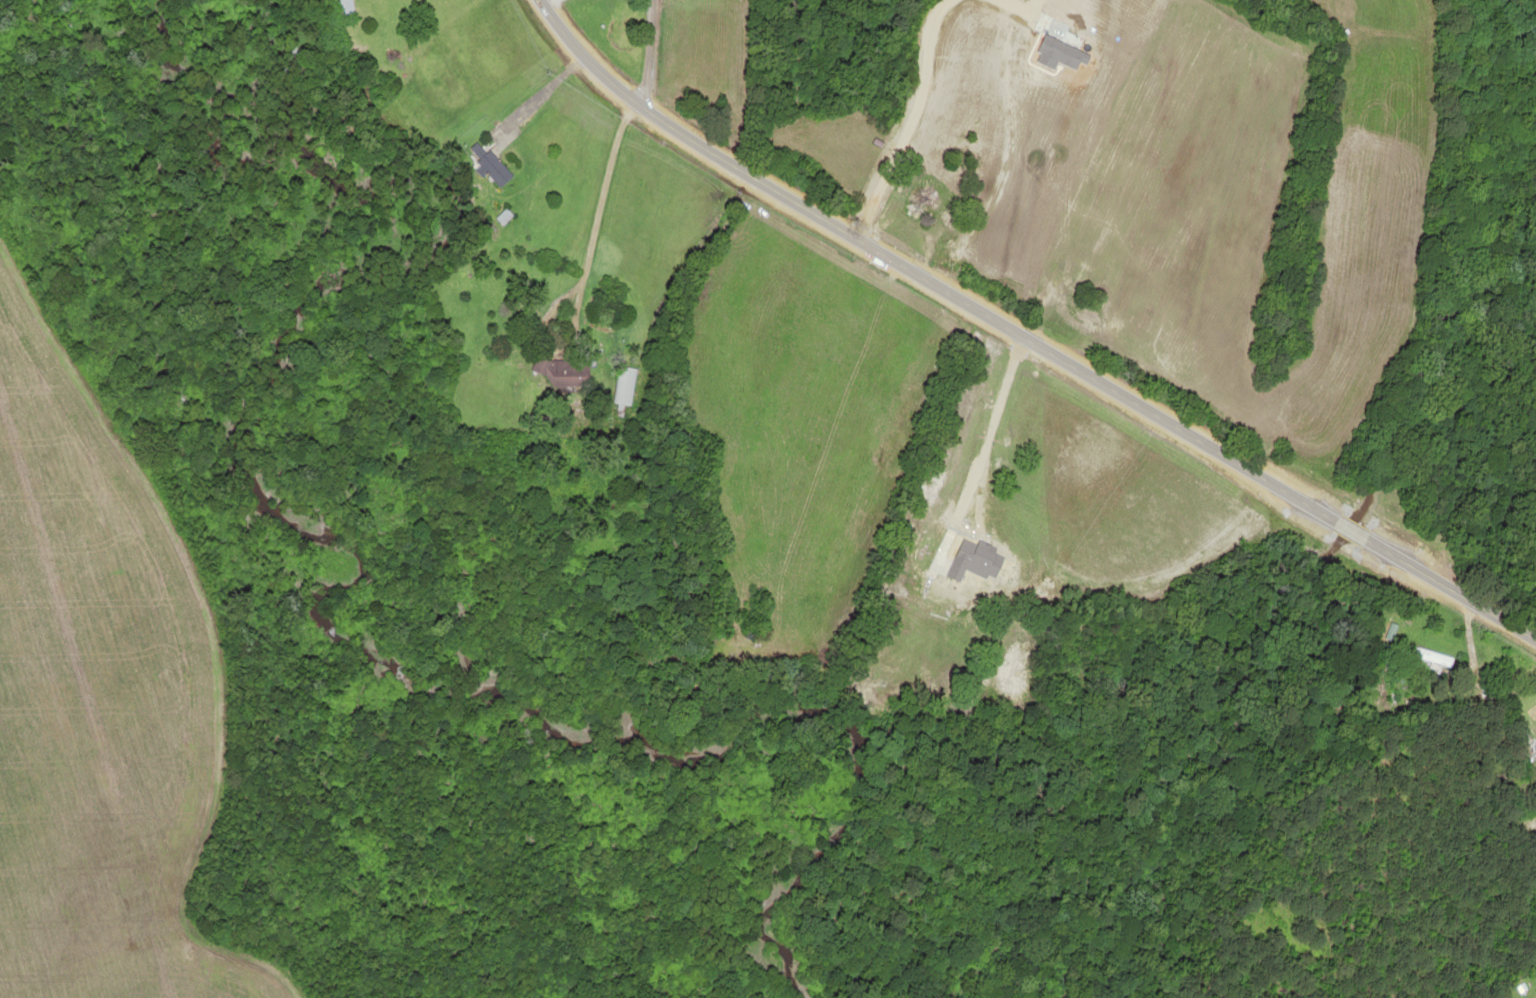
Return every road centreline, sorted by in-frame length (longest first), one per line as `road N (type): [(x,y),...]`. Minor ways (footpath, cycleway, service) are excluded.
road 1 (tertiary): [(1337,517),(637,105),(561,35),(538,0)]
road 2 (tertiary): [(1535,636),(1368,535)]

